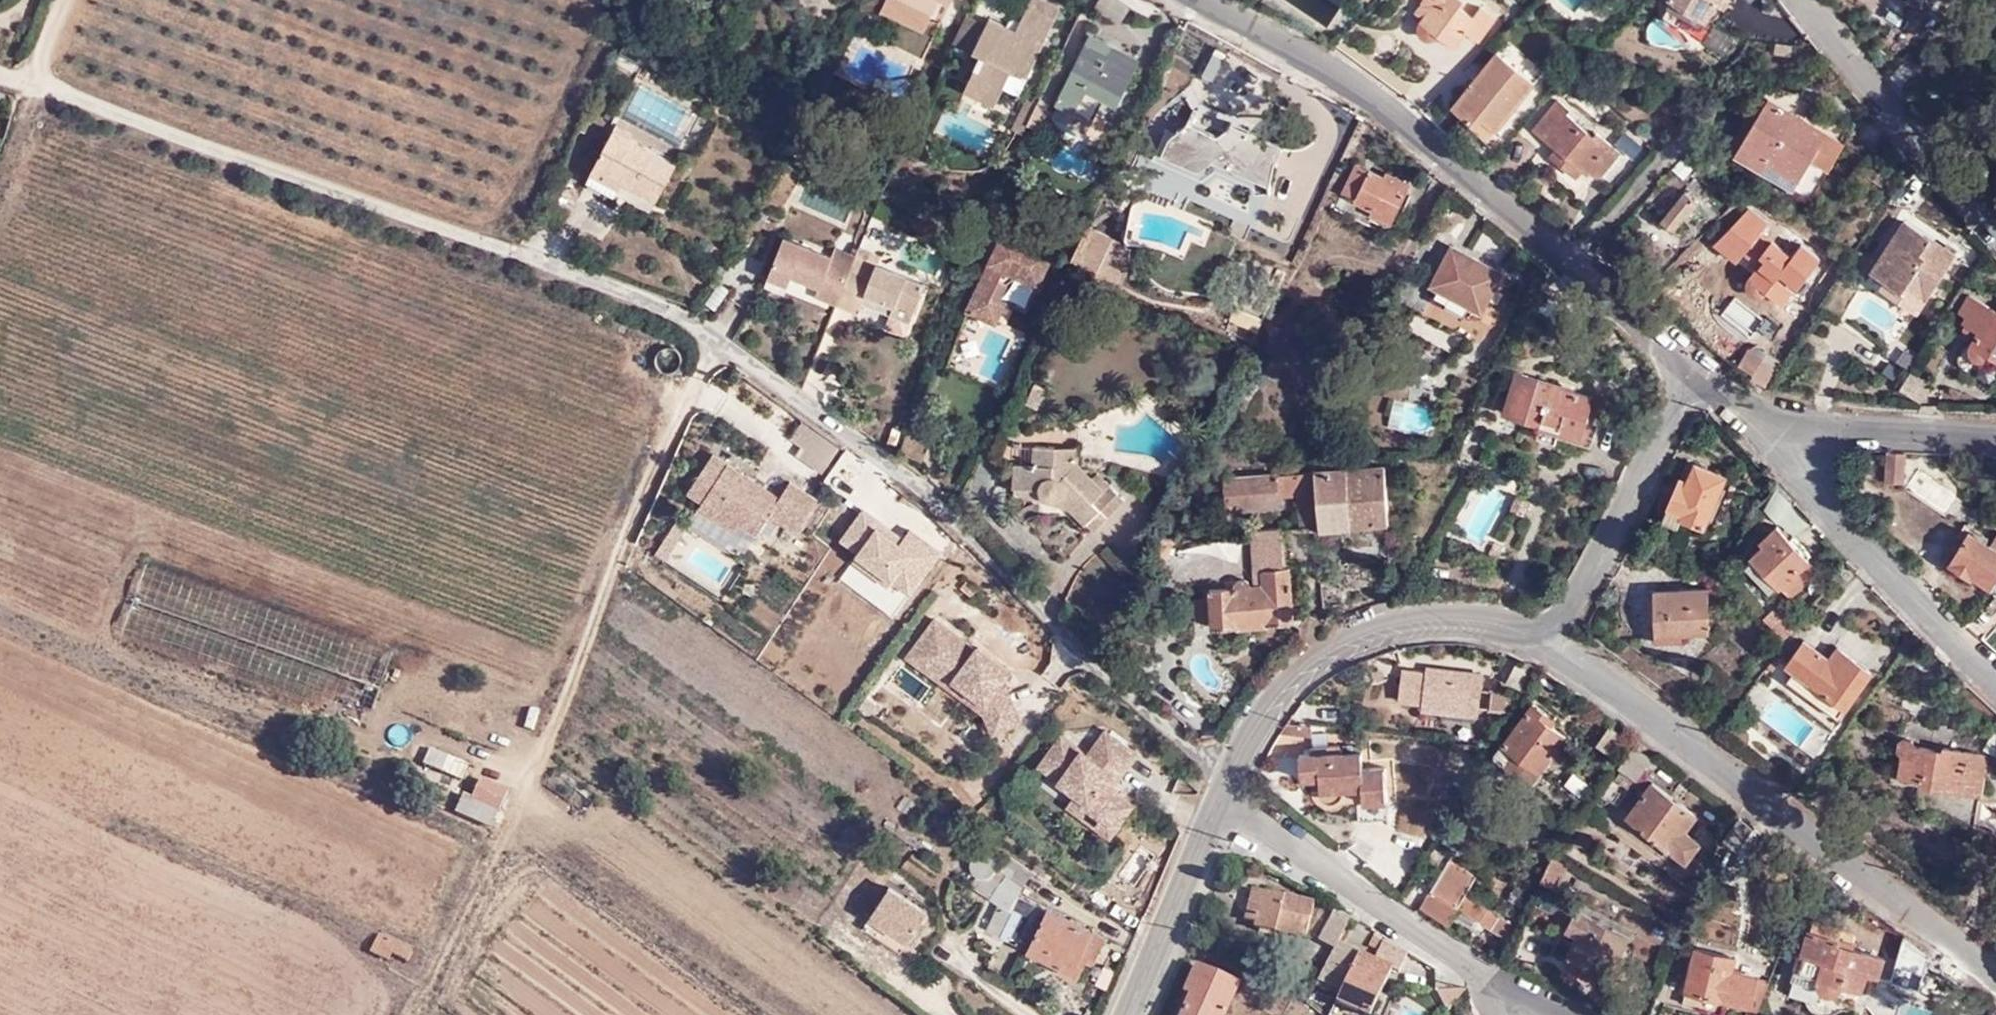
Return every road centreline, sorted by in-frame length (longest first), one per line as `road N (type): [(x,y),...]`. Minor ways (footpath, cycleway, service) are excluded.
road 1 (residential): [(720,336),(646,292),(45,83)]
road 2 (residential): [(1236,785),(1100,673),(943,504),(720,336)]
road 3 (residential): [(1555,637),(1995,974)]
road 4 (residential): [(1210,0),(1282,39),(1622,298)]
road 5 (residential): [(720,336),(525,803)]
road 6 (residential): [(1236,785),(1283,683),(1347,636),(1420,617),(1488,616),(1555,637)]
road 7 (residential): [(1995,683),(1844,526),(1767,423)]
road 8 (residential): [(1227,804),(1483,978),(1497,1012)]
road 9 (residential): [(1707,364),(1652,442),(1555,637)]
road 10 (residential): [(1995,222),(1803,0)]
road 11 (residential): [(1227,804),(1136,1014)]
road 12 (residential): [(1995,436),(1767,423)]

